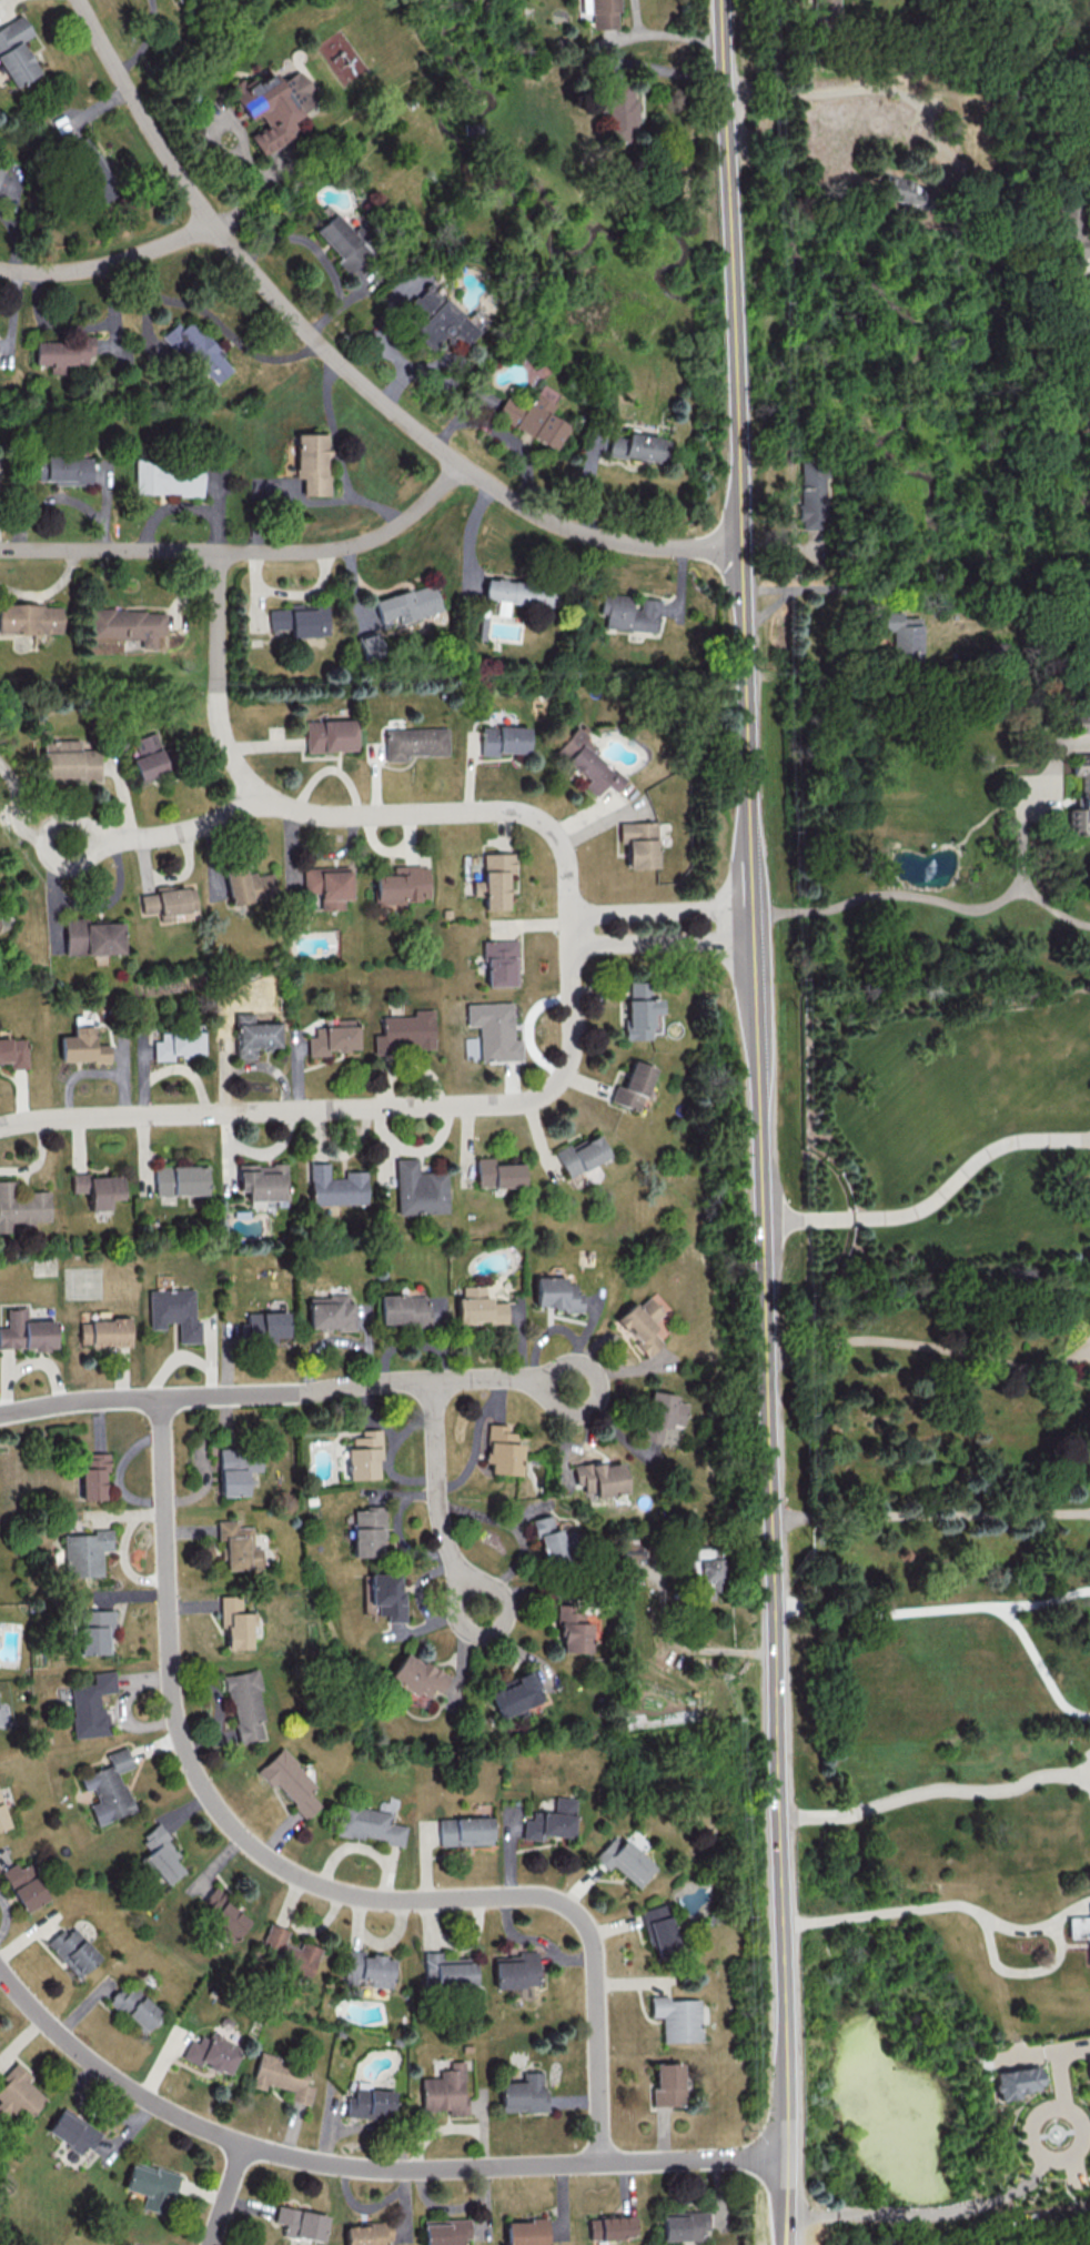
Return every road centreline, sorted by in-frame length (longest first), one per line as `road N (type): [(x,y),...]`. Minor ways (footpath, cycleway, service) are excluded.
road 1 (tertiary): [(786,2155),(777,1602),(723,0)]
road 2 (residential): [(162,1398),(169,1622),(178,1712),(196,1773),(235,1831),(281,1868),(391,1899),(516,1893),(562,1904),(587,1932),(595,1966),(603,2163)]
road 3 (residential): [(740,547),(659,543),(523,509),(357,380),(212,222),(79,0)]
road 4 (residential): [(0,1970),(60,2038),(137,2091),(224,2138),(321,2165),(448,2171),(786,2155)]
road 5 (residential): [(573,946),(569,1064),(539,1097),(0,1128)]
road 6 (residential): [(573,946),(566,849),(545,823),(519,811),(388,816),(320,809),(269,791),(214,817),(98,840)]
road 7 (residential): [(571,1383),(495,1376),(0,1415)]
road 8 (residential): [(464,462),(410,514),(363,543),(0,547)]
road 9 (residential): [(269,791),(249,777),(222,703),(222,550)]
road 10 (residential): [(433,1380),(450,1543),(478,1608)]
road 11 (residential): [(212,222),(120,261),(80,269),(0,266)]
road 12 (residential): [(573,946),(754,938)]
road 13 (residential): [(753,913),(573,917)]
road 14 (residential): [(98,840),(72,818),(51,825),(44,843),(68,864),(83,859),(98,840)]

